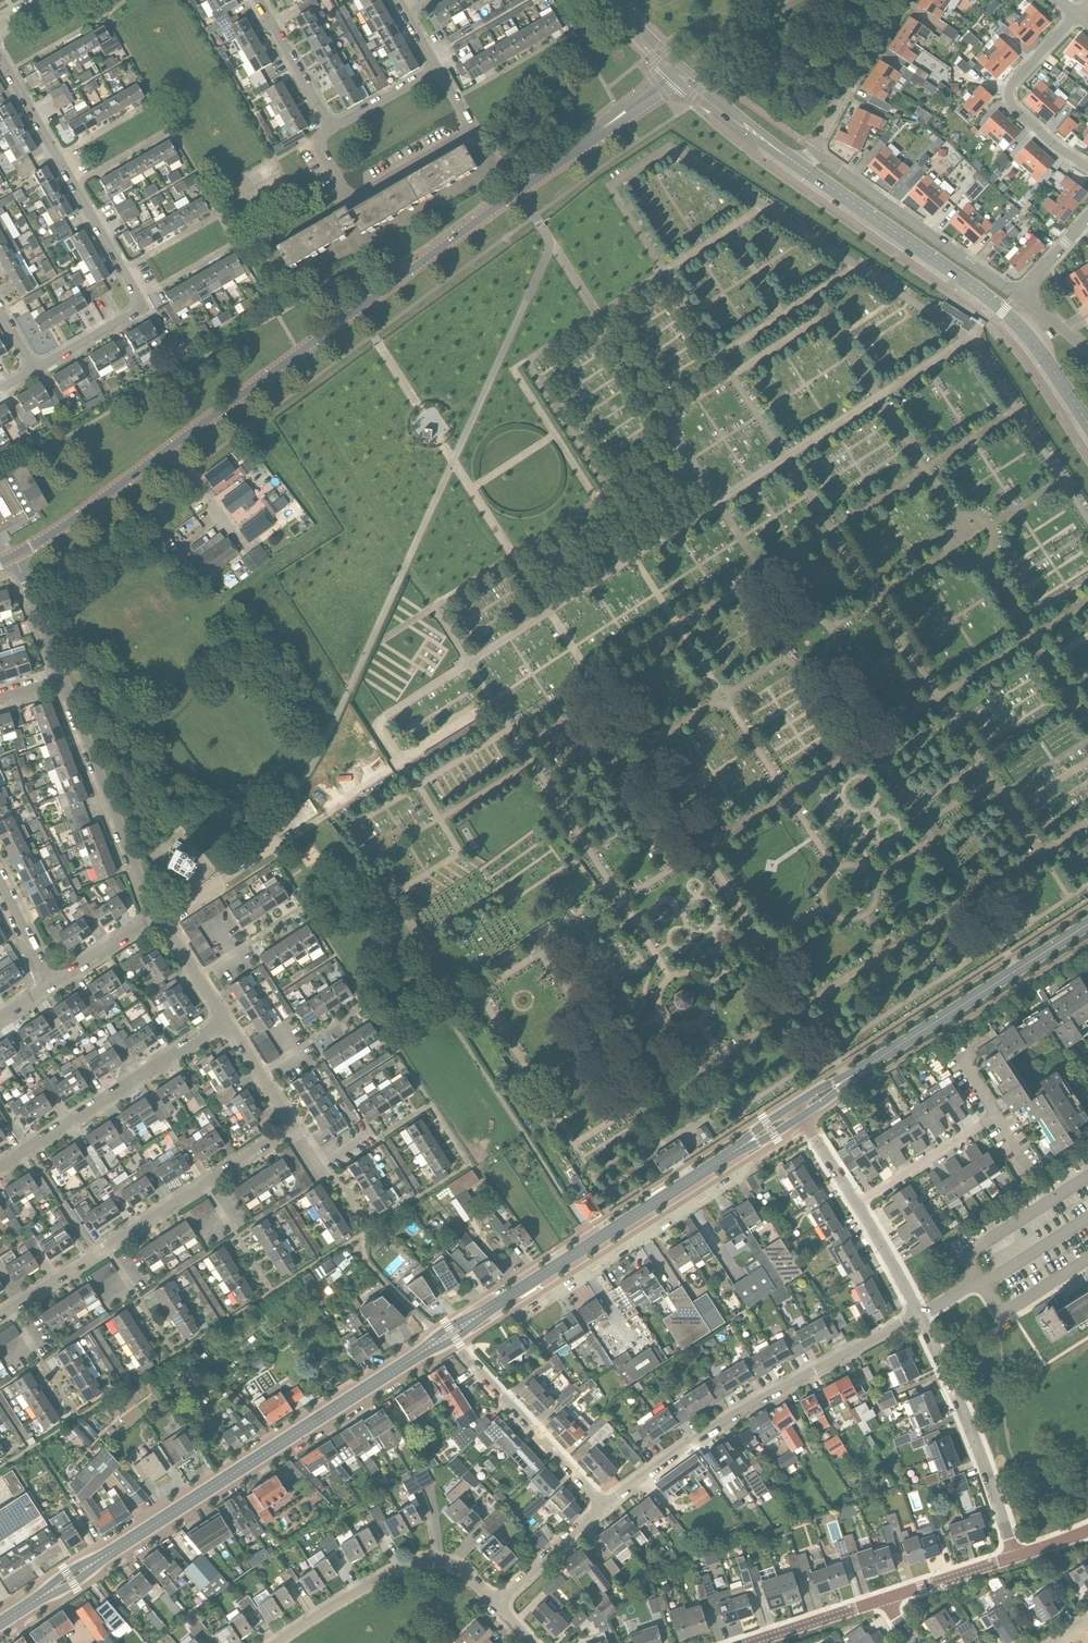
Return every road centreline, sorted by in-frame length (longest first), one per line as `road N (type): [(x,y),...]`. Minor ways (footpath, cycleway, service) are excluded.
road 1 (tertiary): [(14,556),(519,191)]
road 2 (primary): [(0,1624),(435,1344)]
road 3 (residential): [(0,1317),(292,1126),(227,1017)]
road 4 (residential): [(38,371),(135,314),(141,297),(0,53)]
road 5 (tertiary): [(1087,424),(1003,310),(804,168)]
road 6 (residential): [(604,1505),(747,1407),(920,1315)]
road 7 (primary): [(469,1322),(744,1145)]
road 8 (unclassified): [(163,917),(220,880),(283,811),(348,692)]
road 9 (primary): [(848,1078),(1087,925)]
road 10 (residential): [(0,1163),(227,1017)]
road 11 (residential): [(1016,1557),(920,1315)]
road 12 (residential): [(163,917),(139,877),(60,679)]
road 13 (residential): [(1019,298),(814,151)]
road 14 (residential): [(496,1604),(455,1567),(422,1563),(279,1642)]
road 15 (residential): [(474,131),(345,198),(316,149),(332,127)]
road 16 (residential): [(1087,166),(1009,99),(1013,80),(1076,15)]
road 17 (residential): [(604,1505),(460,1350)]
road 18 (residential): [(1057,985),(959,1047),(999,1114)]
road 19 (residential): [(908,0),(814,151)]
road 20 (residential): [(857,1204),(999,1114)]
road 21 (tertiary): [(804,168),(685,78)]
road 22 (residential): [(496,1604),(604,1505)]
road 23 (residential): [(332,127),(259,0)]
road 24 (tertiary): [(751,1642),(885,1599)]
road 25 (tertiary): [(885,1599),(1016,1557)]
road 26 (residential): [(60,679),(14,556)]
road 27 (residential): [(999,1114),(1038,1170),(1087,1133)]
road 28 (residential): [(53,985),(163,917)]
road 29 (tertiary): [(519,191),(622,115)]
road 30 (residential): [(920,1315),(857,1204)]
road 31 (residential): [(332,127),(438,69)]

